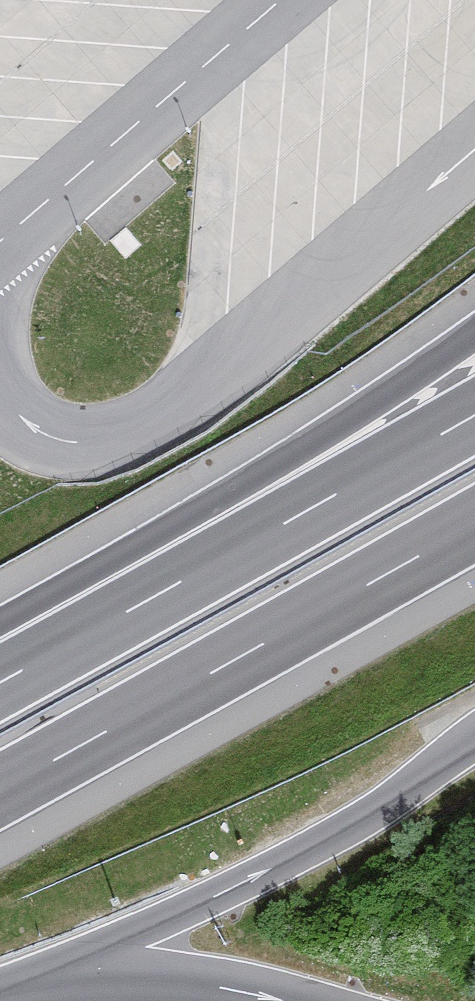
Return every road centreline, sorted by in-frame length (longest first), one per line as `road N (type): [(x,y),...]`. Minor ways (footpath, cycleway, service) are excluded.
road 1 (motorway): [(474,331),(0,664)]
road 2 (motorway): [(474,413),(0,680)]
road 3 (motorway): [(0,791),(474,526)]

